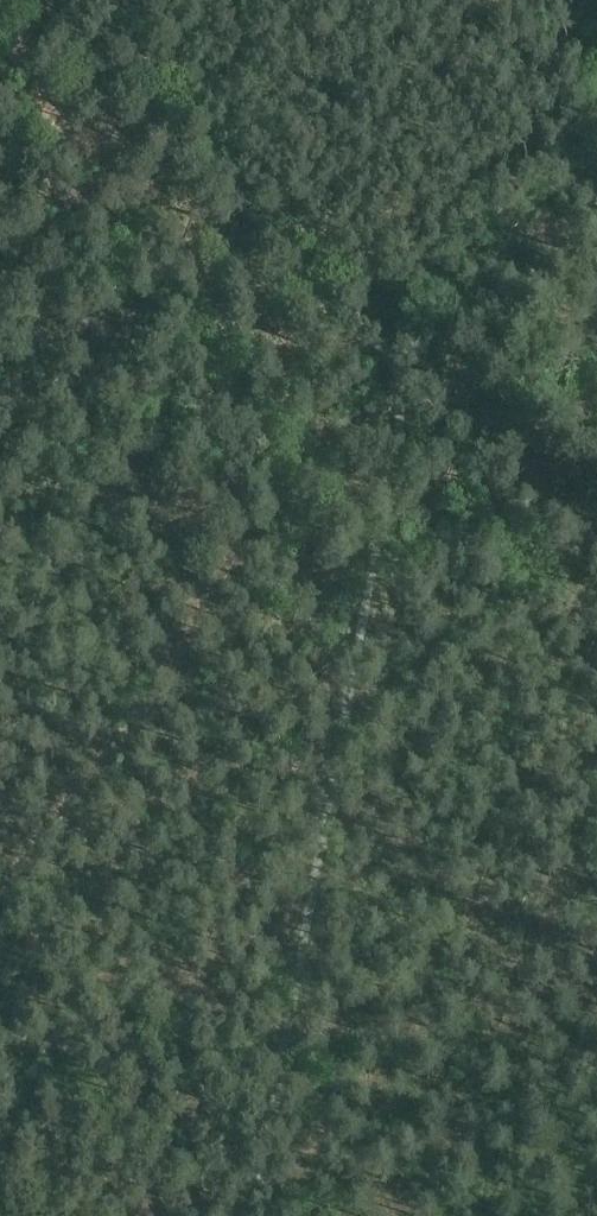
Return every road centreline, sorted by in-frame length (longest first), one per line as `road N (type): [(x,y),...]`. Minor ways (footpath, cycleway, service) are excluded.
road 1 (track): [(389,358),(316,388),(258,433),(244,468),(228,566),(189,648),(0,879)]
road 2 (track): [(596,214),(450,398)]

